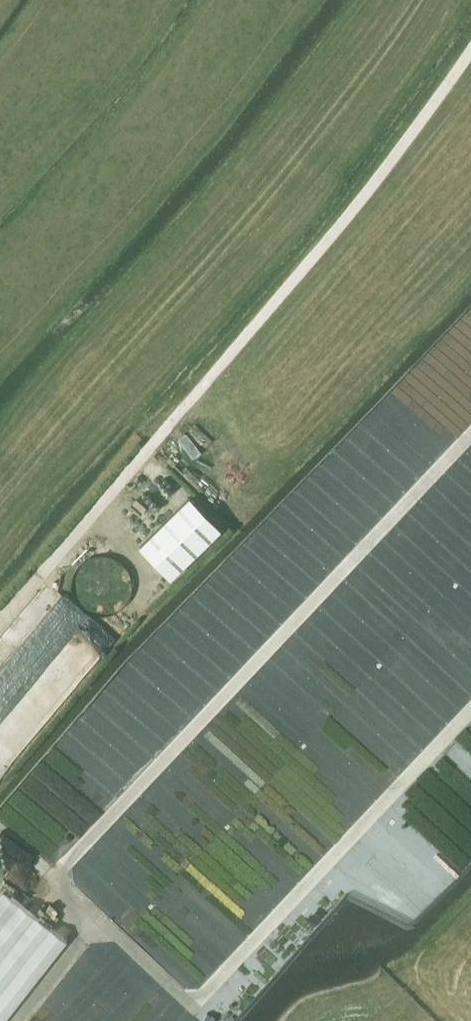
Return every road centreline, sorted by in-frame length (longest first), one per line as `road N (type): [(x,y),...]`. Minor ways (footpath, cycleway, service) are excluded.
road 1 (track): [(470,50),(376,182),(0,634)]
road 2 (track): [(58,879),(470,438)]
road 3 (track): [(91,940),(123,942),(197,1006),(470,715)]

